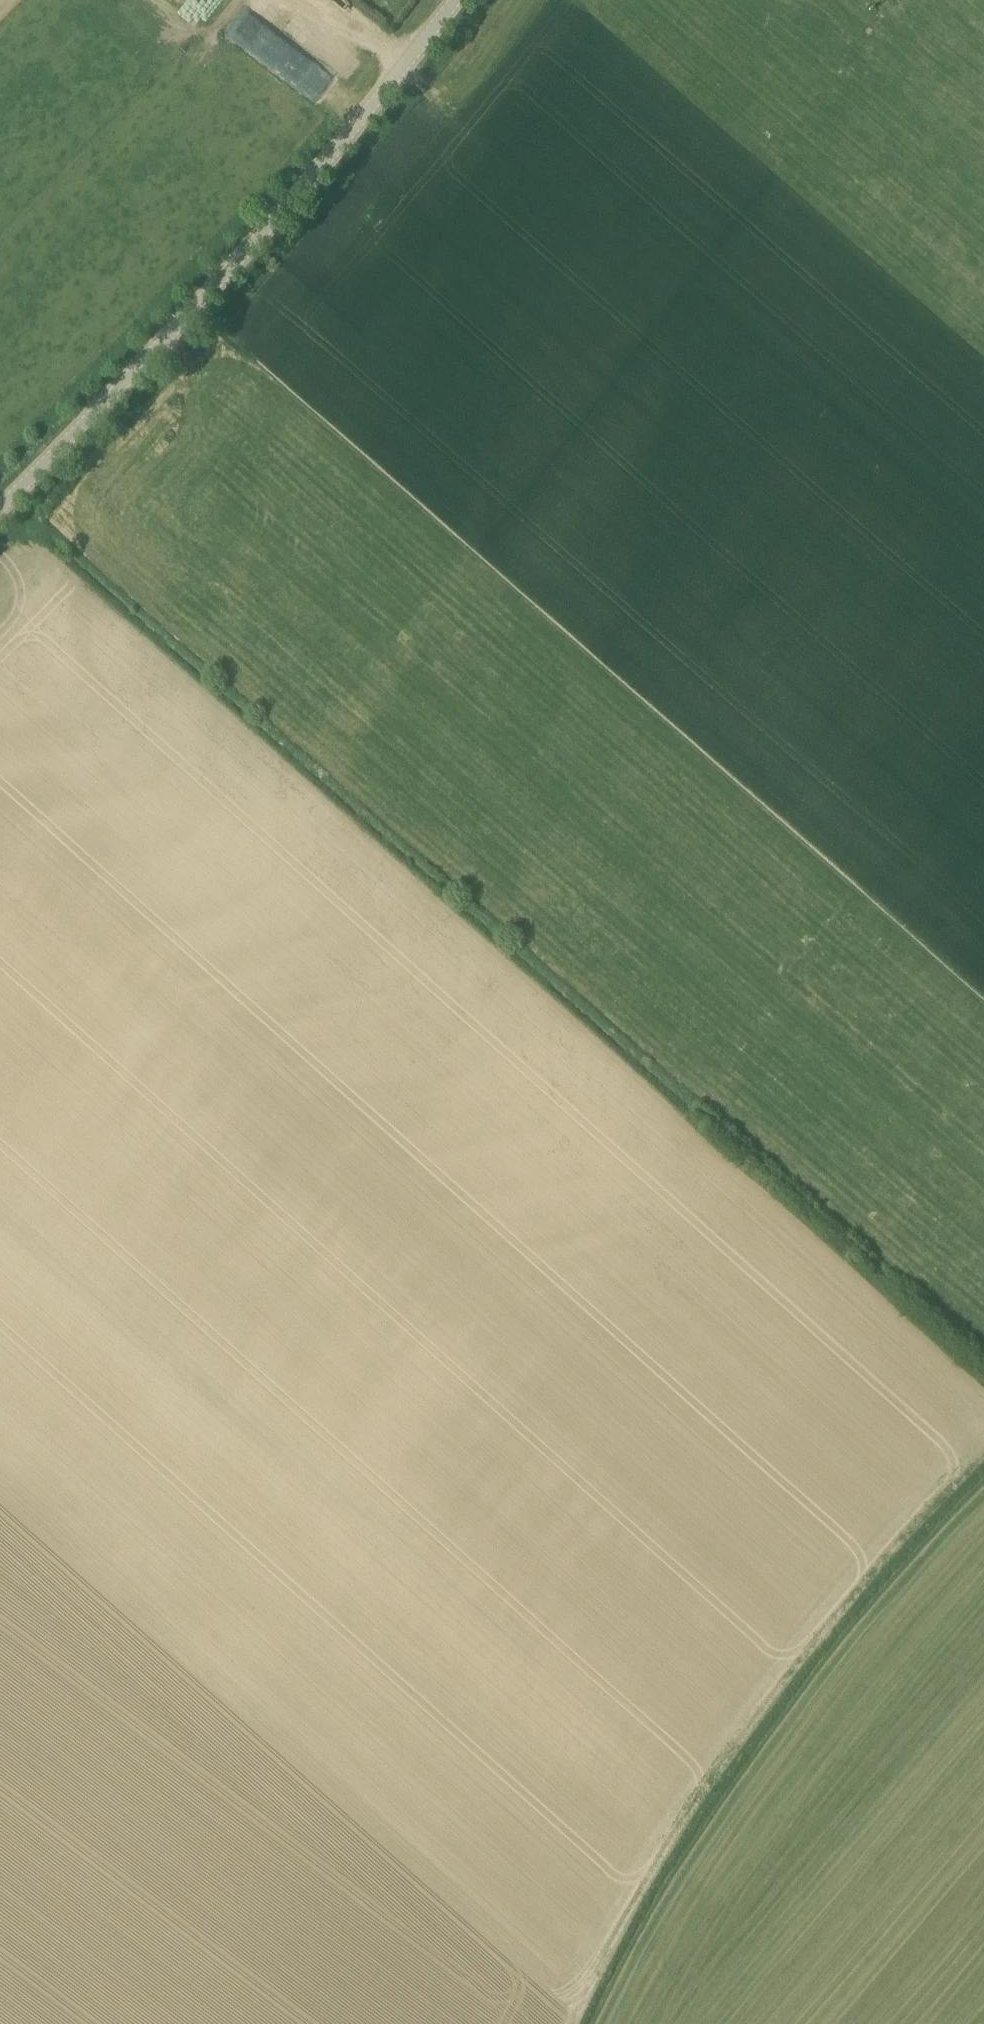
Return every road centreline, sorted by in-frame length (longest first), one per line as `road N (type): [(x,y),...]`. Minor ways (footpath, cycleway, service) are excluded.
road 1 (unclassified): [(0,514),(243,265),(461,0)]

